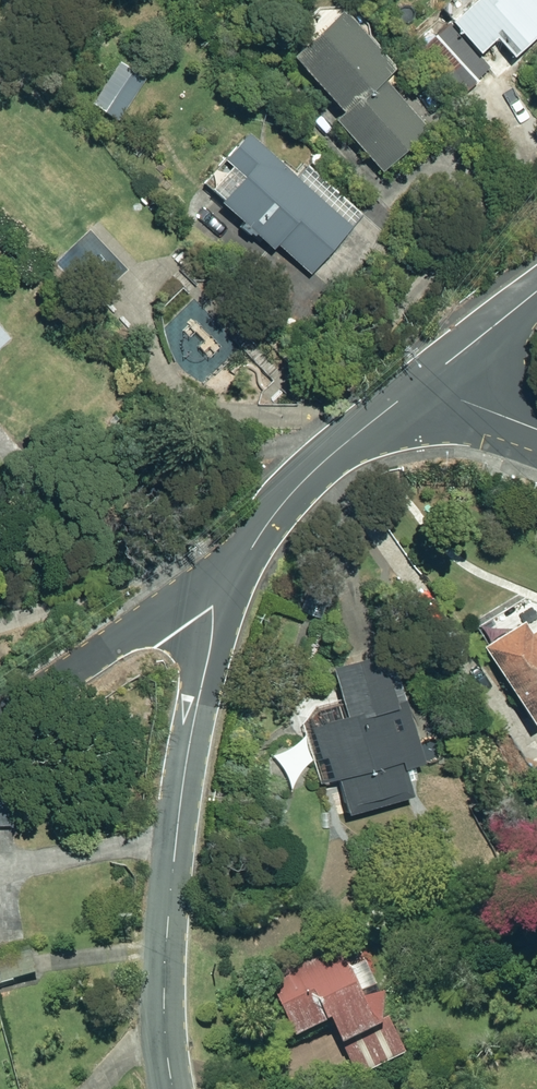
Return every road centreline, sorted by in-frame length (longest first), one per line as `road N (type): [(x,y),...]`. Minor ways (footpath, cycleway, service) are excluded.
road 1 (residential): [(201,588),(212,636),(186,763),(166,945),(172,1088)]
road 2 (residential): [(201,588),(352,435),(418,386)]
road 3 (residential): [(201,588),(0,723)]
road 4 (residential): [(418,386),(536,290)]
road 5 (residential): [(418,386),(536,434)]

